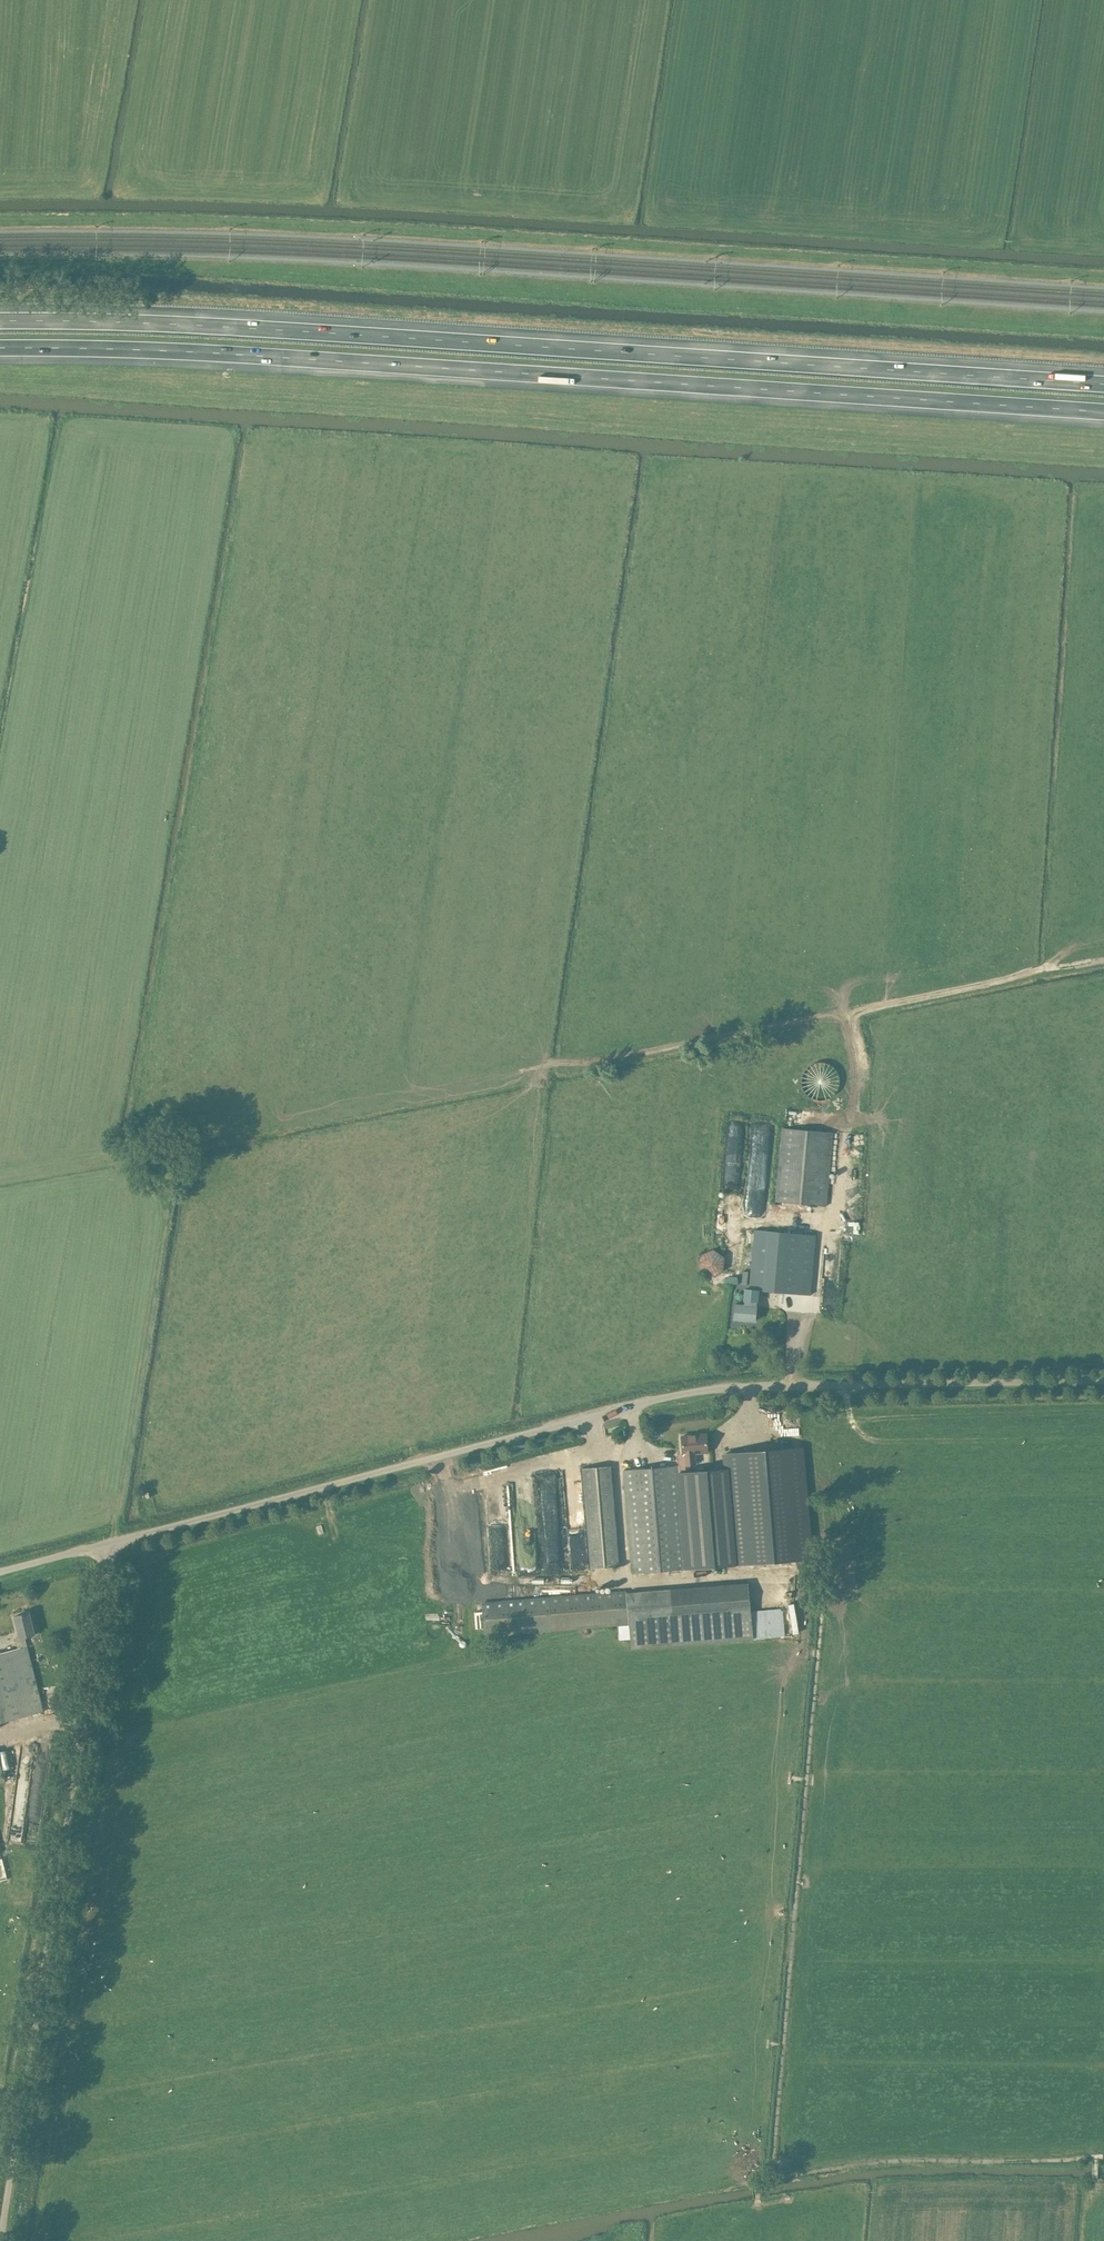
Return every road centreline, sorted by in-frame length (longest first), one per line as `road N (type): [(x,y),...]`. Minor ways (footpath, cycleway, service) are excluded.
road 1 (motorway): [(0,347),(257,355),(1103,412)]
road 2 (motorway): [(1103,385),(255,329),(0,322)]
road 3 (unclassified): [(113,1545),(696,1392),(1103,1381)]
road 4 (unclassified): [(0,2226),(113,1545)]

